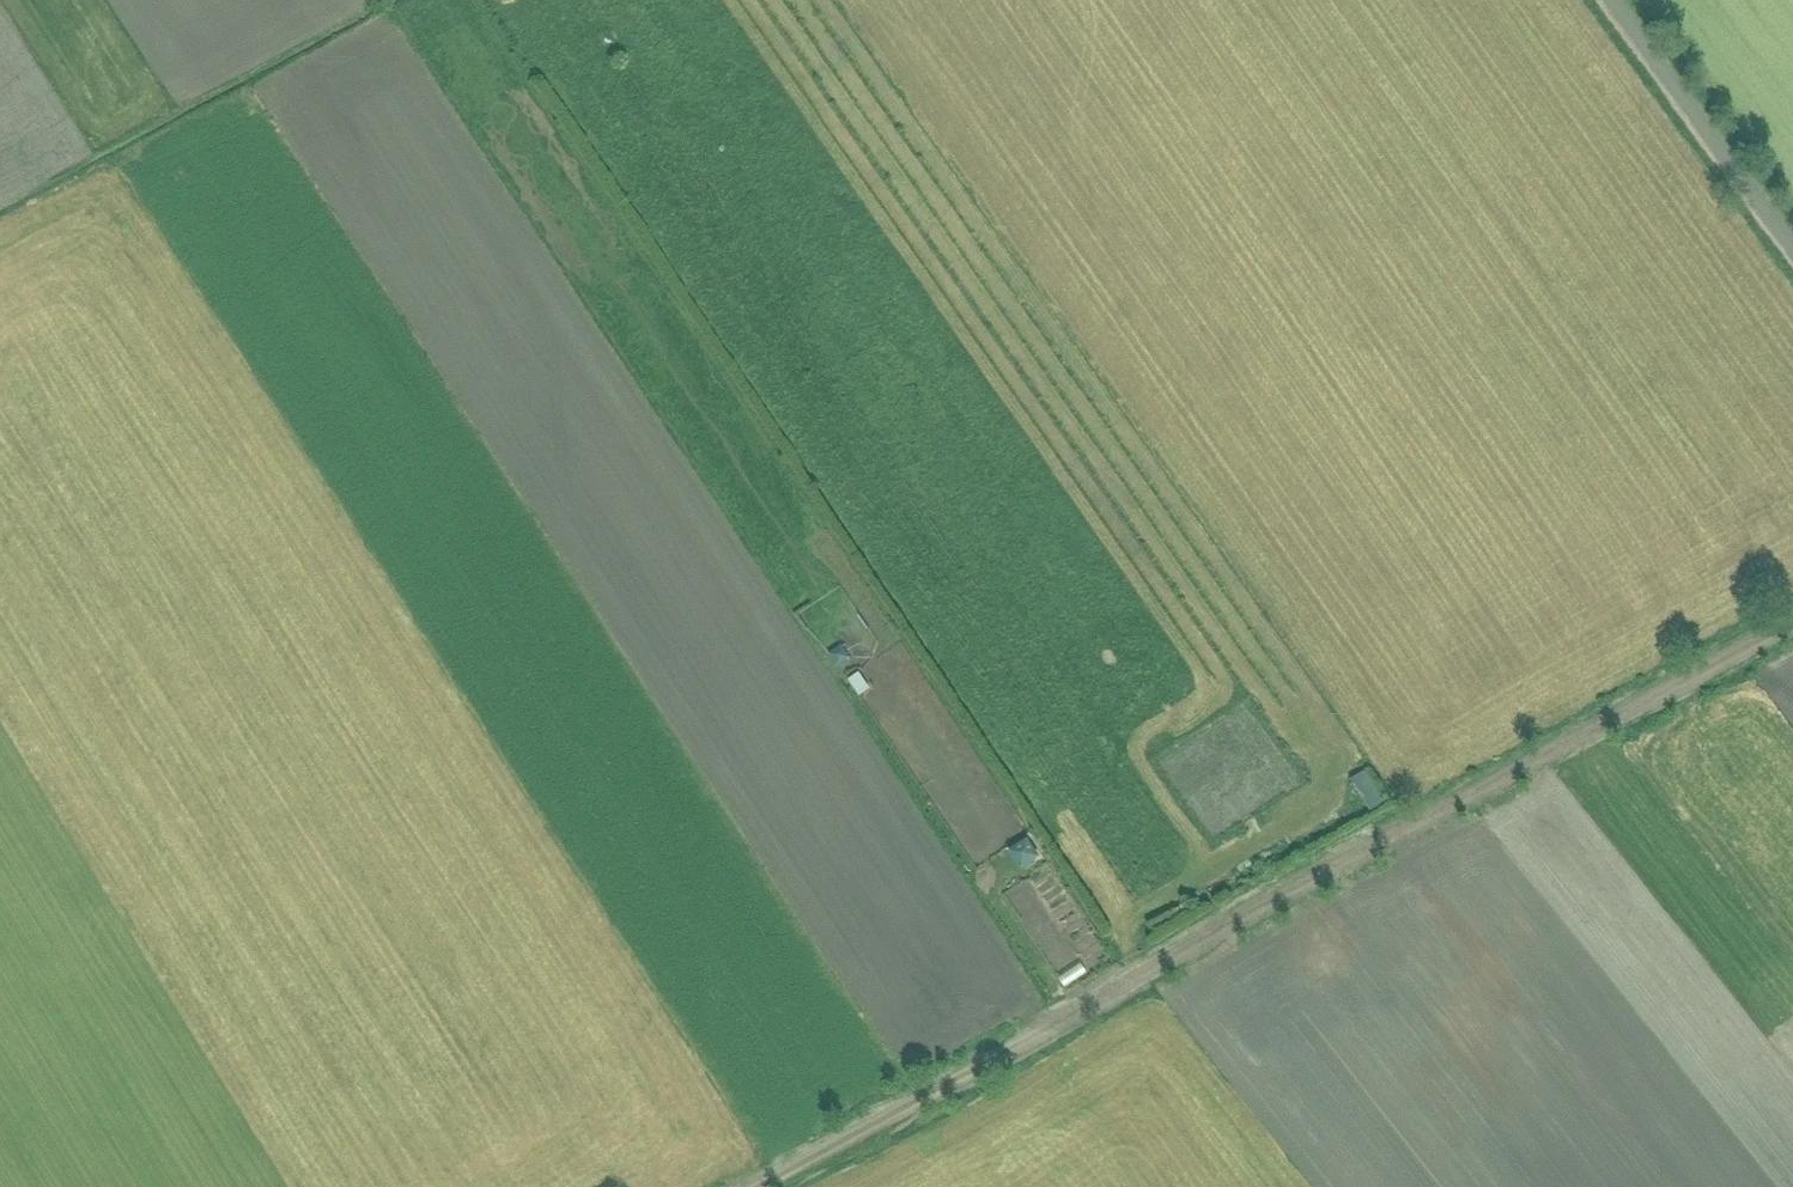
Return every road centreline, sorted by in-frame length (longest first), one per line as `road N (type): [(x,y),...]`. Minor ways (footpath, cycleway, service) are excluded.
road 1 (track): [(764,1186),(1792,624)]
road 2 (unclassified): [(1792,249),(1610,0)]

